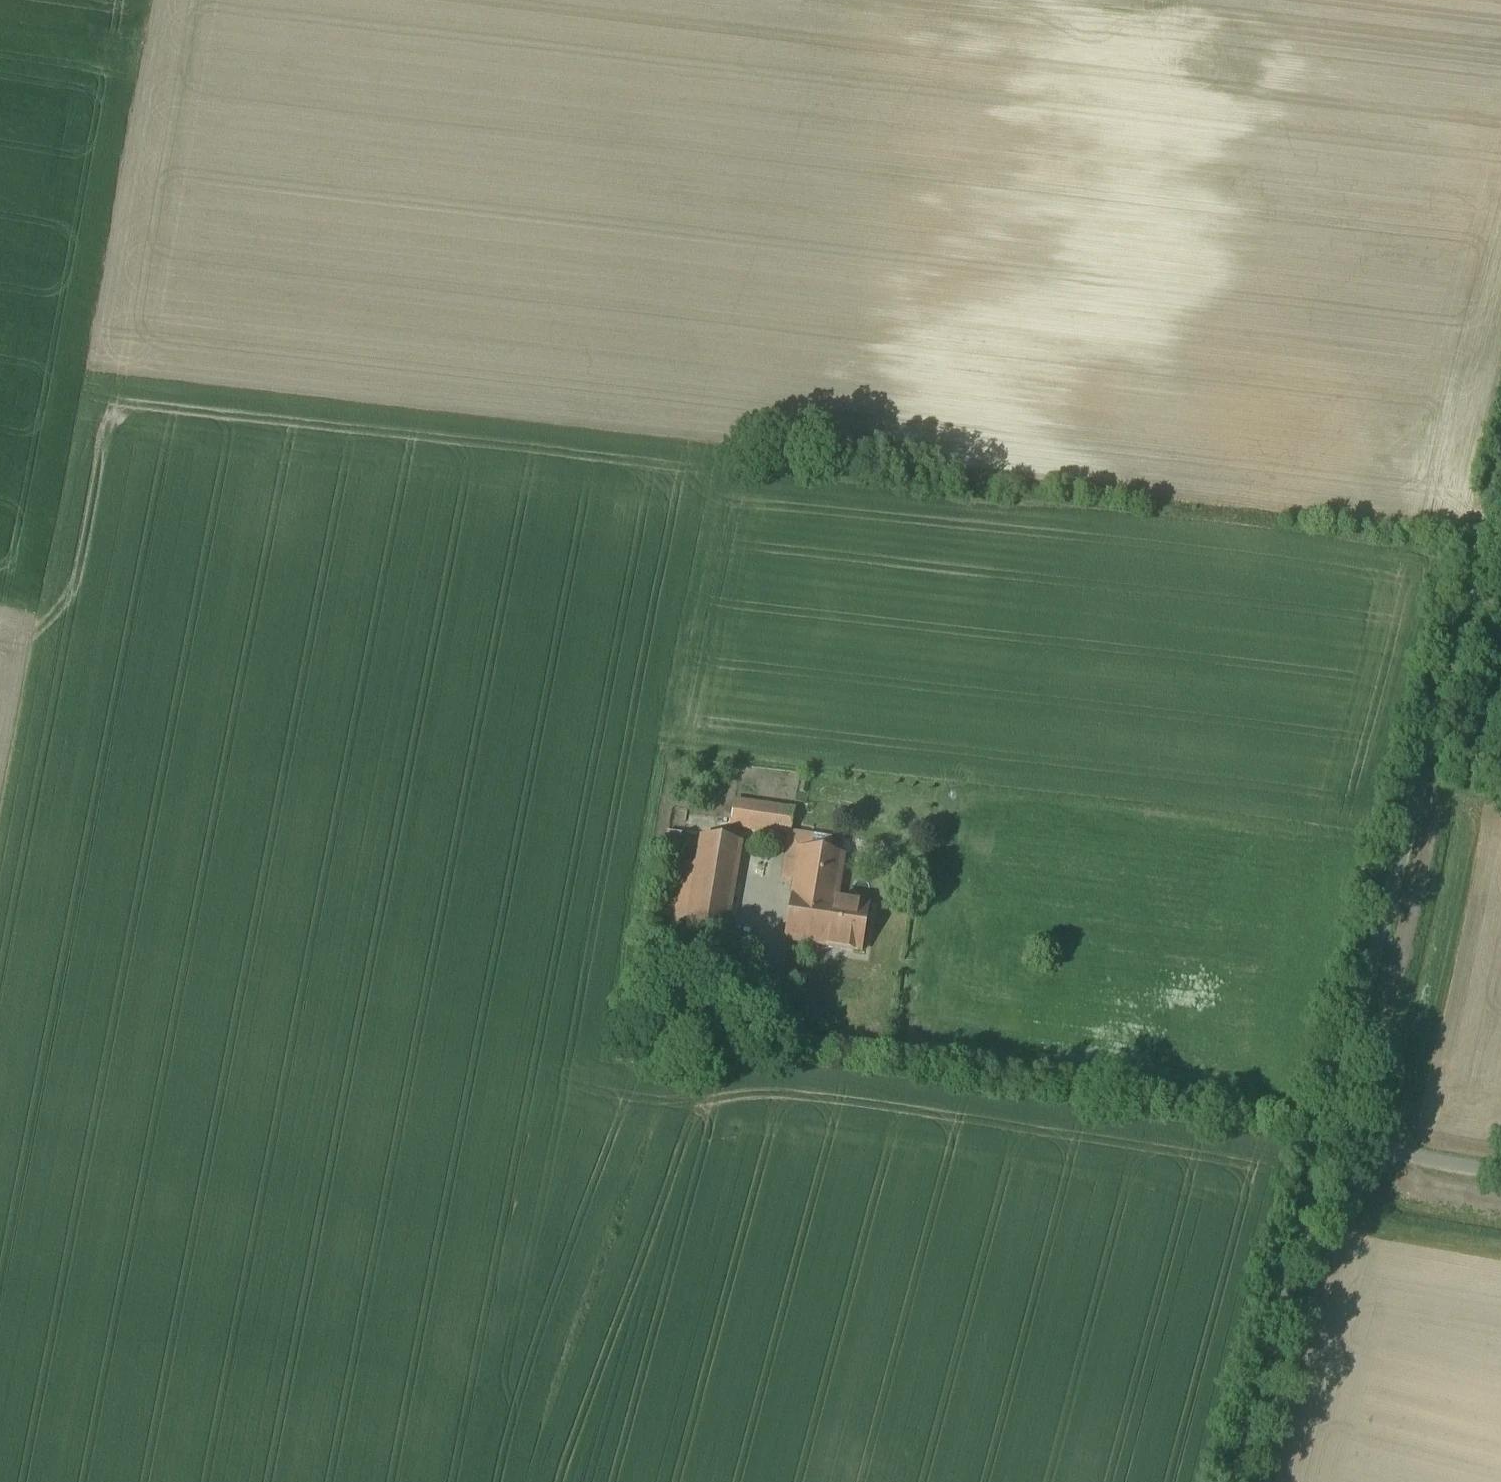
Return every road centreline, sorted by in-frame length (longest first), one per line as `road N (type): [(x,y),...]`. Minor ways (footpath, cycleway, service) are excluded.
road 1 (unclassified): [(1324,1141),(1500,508)]
road 2 (unclassified): [(1231,1481),(1324,1141)]
road 3 (unclassified): [(1324,1141),(1500,1170)]

